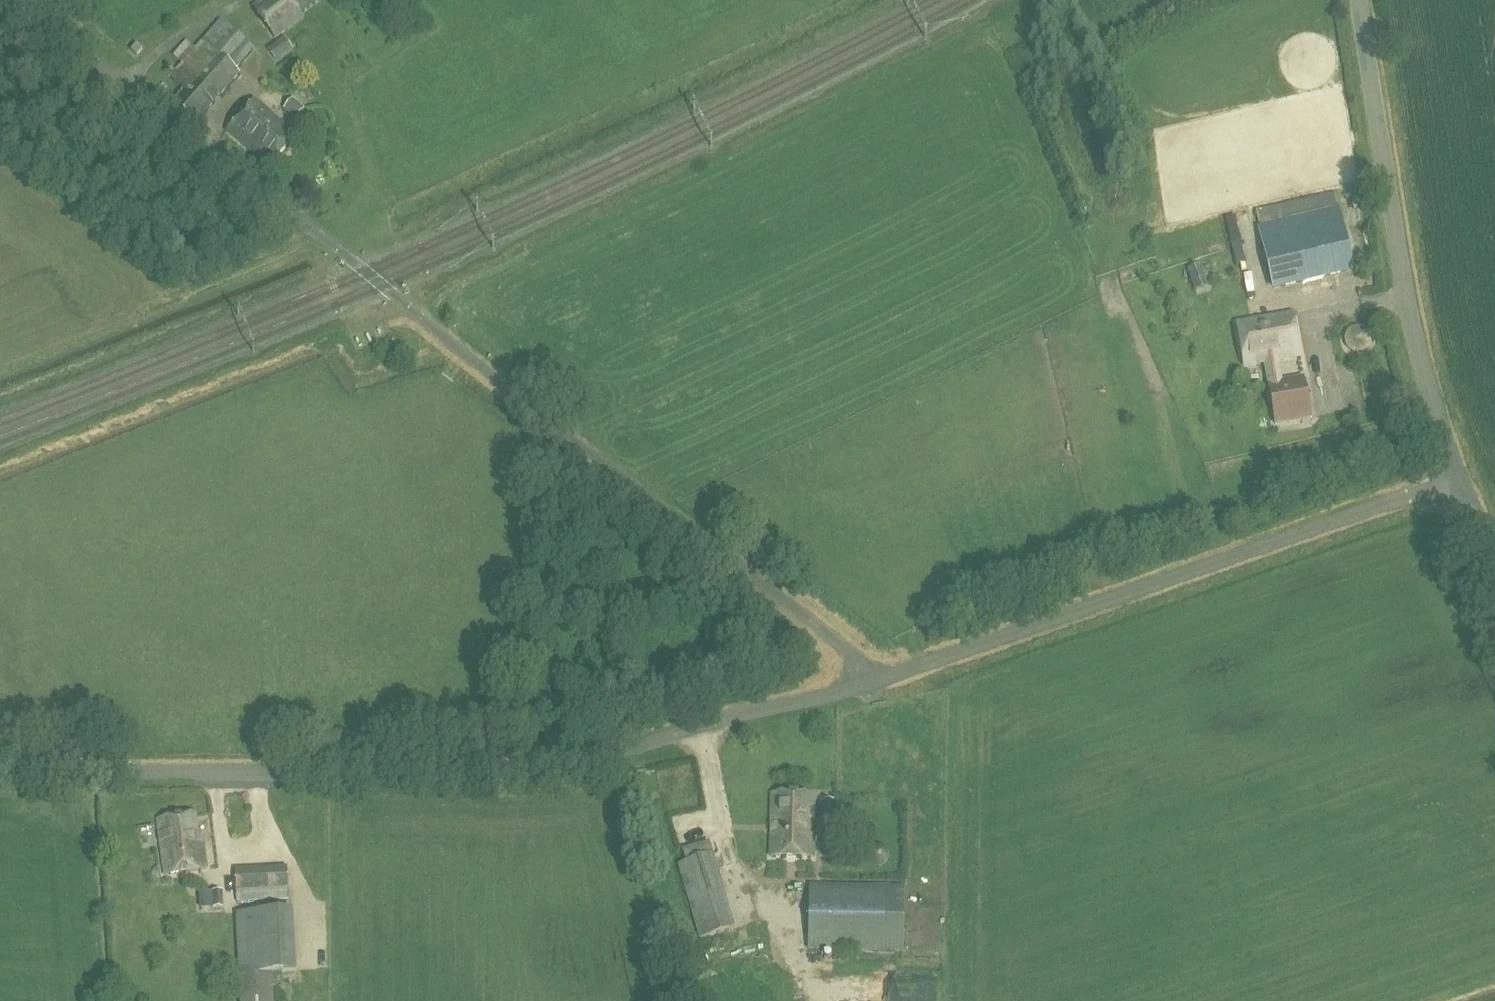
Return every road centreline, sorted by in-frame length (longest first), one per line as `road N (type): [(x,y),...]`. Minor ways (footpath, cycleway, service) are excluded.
road 1 (unclassified): [(858,685),(42,1)]
road 2 (unclassified): [(0,786),(304,768),(536,765),(640,732),(858,685)]
road 3 (unclassified): [(858,685),(1024,643),(1457,476)]
road 4 (unclassified): [(1457,476),(1424,380),(1359,0)]

